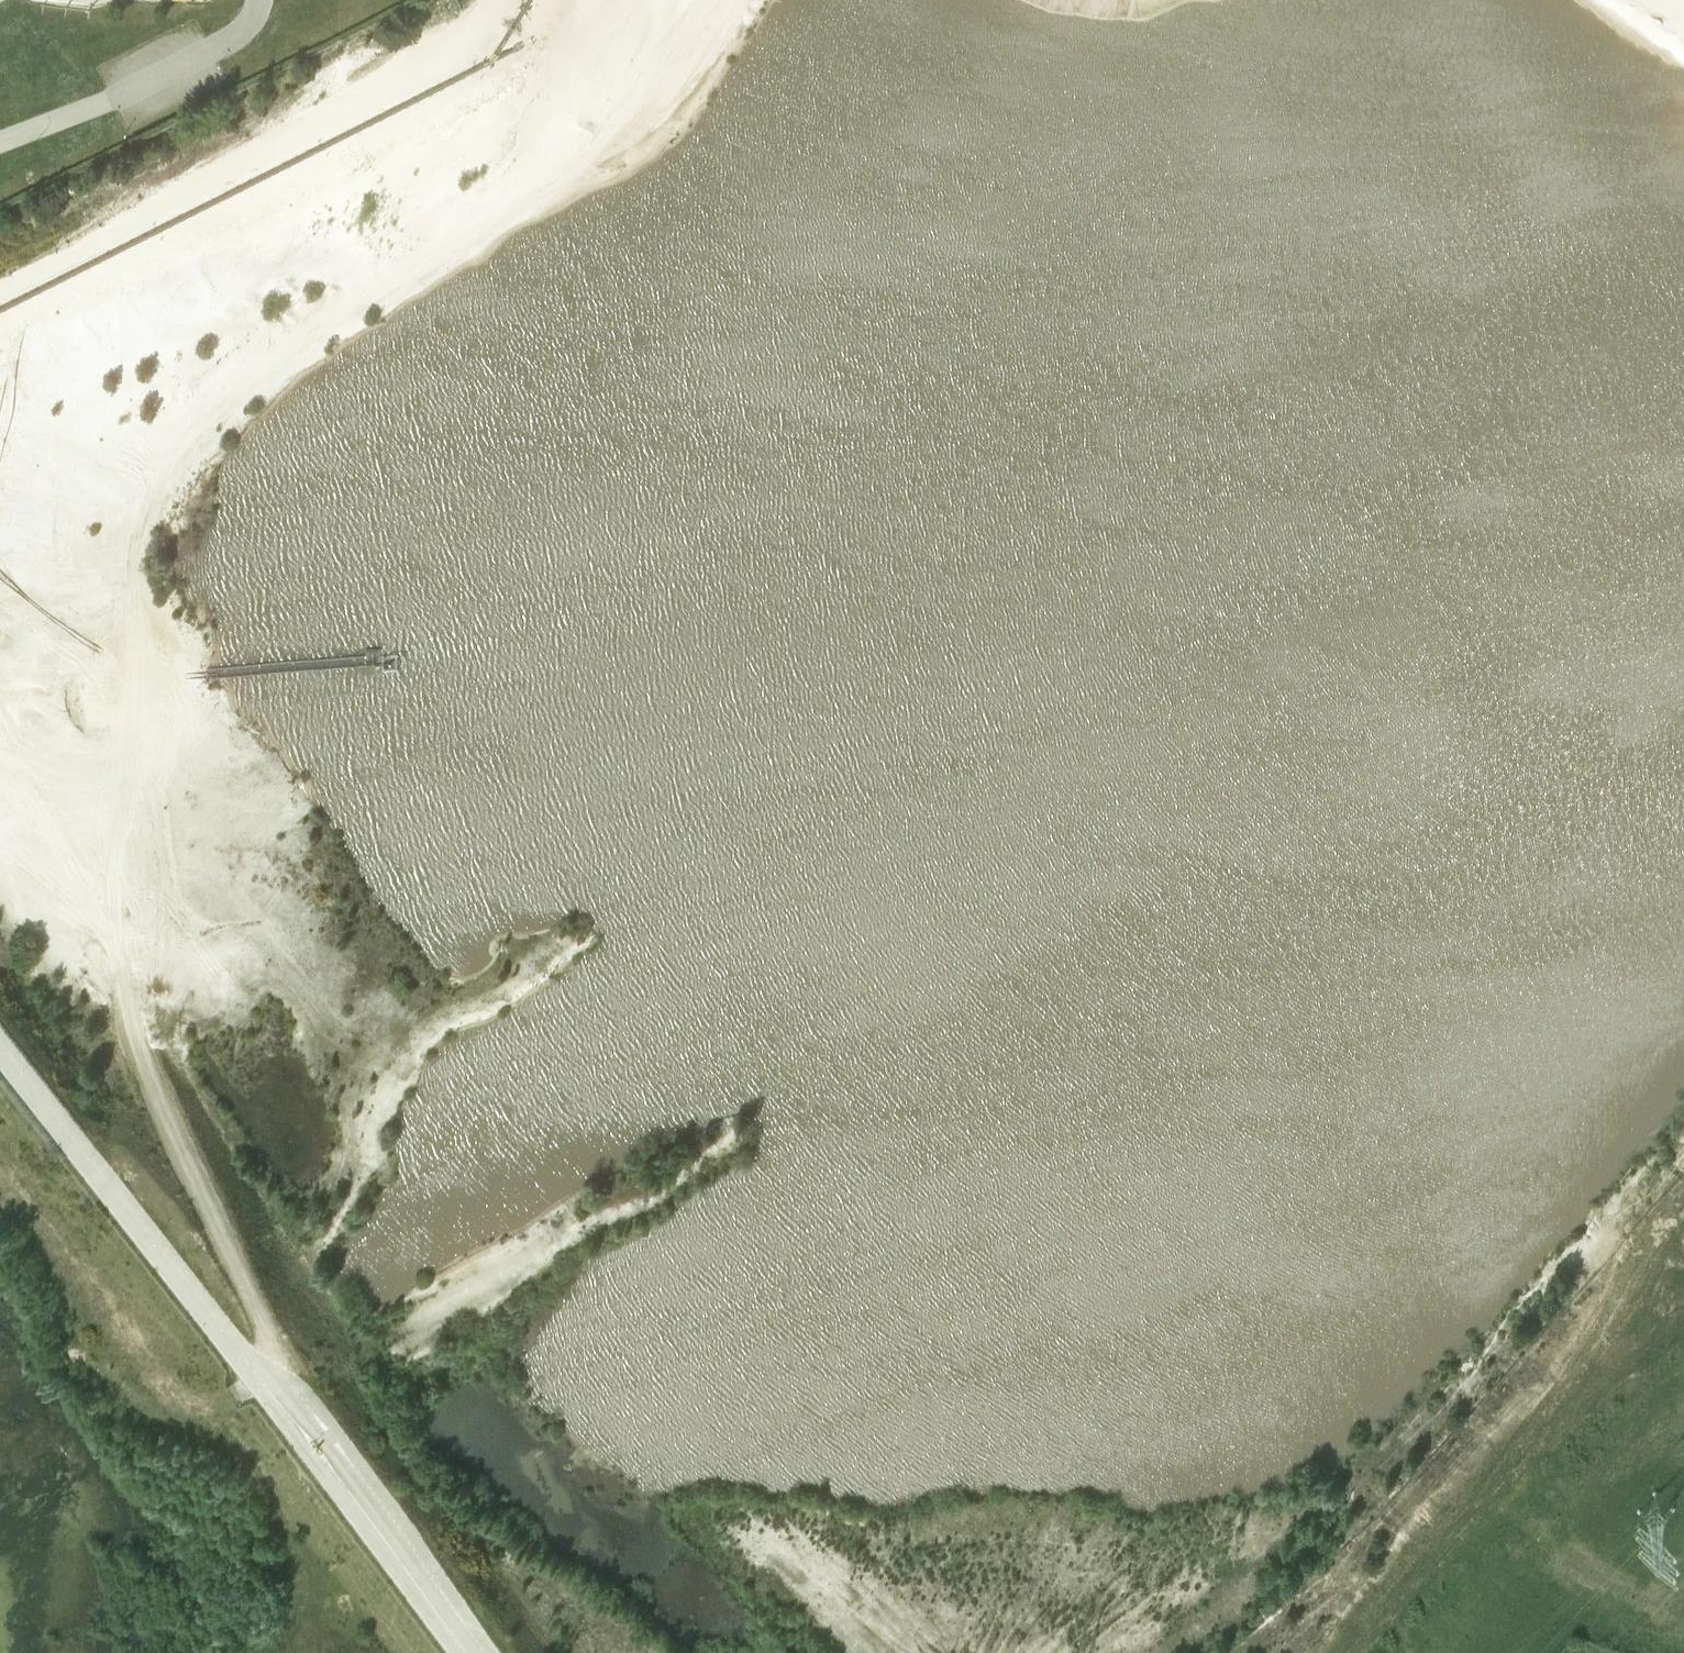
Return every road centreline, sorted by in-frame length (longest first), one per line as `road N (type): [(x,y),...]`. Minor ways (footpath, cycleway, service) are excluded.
road 1 (track): [(265,1380),(233,1397),(169,1380),(0,1175)]

